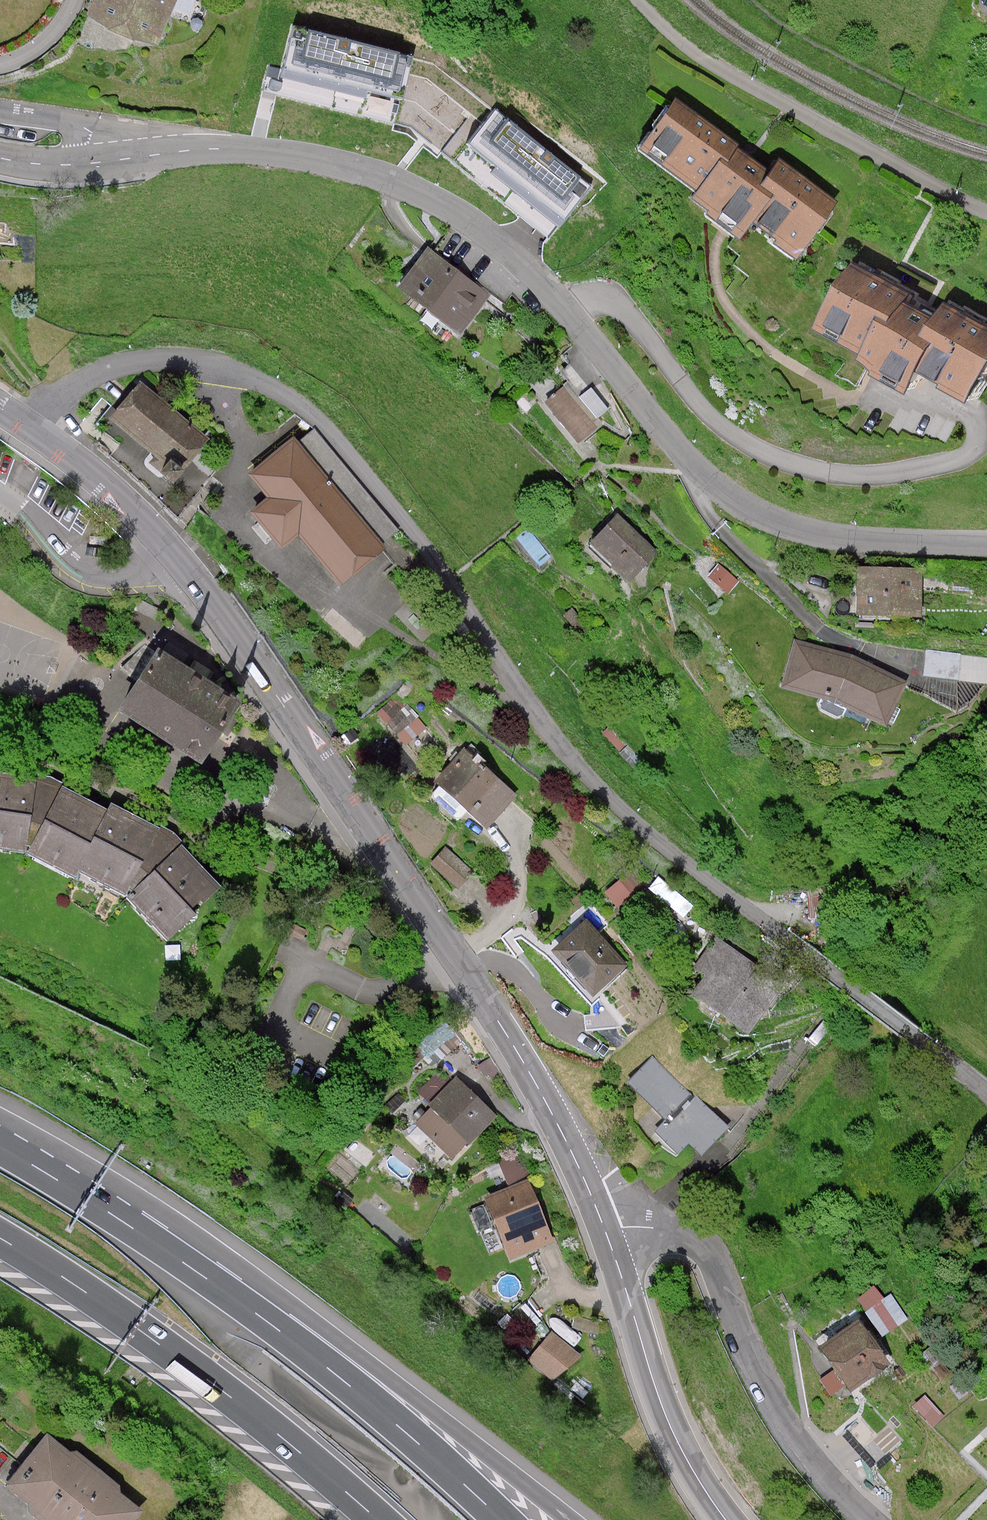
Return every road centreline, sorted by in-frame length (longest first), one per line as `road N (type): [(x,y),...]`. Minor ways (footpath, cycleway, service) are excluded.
road 1 (unclassified): [(986,1098),(620,810),(570,761),(426,548),(322,422),(264,383),(197,362),(140,365),(93,380),(34,432)]
road 2 (tertiary): [(986,546),(824,540),(732,500),(514,256),(445,204),(371,175),(272,154),(184,152),(98,163)]
road 3 (tertiary): [(172,552),(504,1031),(607,1234)]
road 4 (motorway): [(0,1238),(216,1386),(379,1519)]
road 5 (unclassified): [(607,1234),(656,1228),(707,1251),(785,1421),(808,1458),(867,1519)]
road 6 (residential): [(986,212),(707,60),(638,0)]
road 7 (motorway): [(569,1519),(468,1443),(267,1319)]
road 8 (motorway): [(267,1319),(0,1144)]
road 9 (tertiary): [(607,1234),(659,1399),(691,1470),(726,1519)]
road 10 (motorway): [(503,1519),(267,1319)]
road 11 (residential): [(0,494),(72,564),(108,580),(131,578),(172,552)]
road 12 (tertiary): [(34,432),(172,552)]
road 13 (residential): [(98,163),(82,124),(0,113)]

